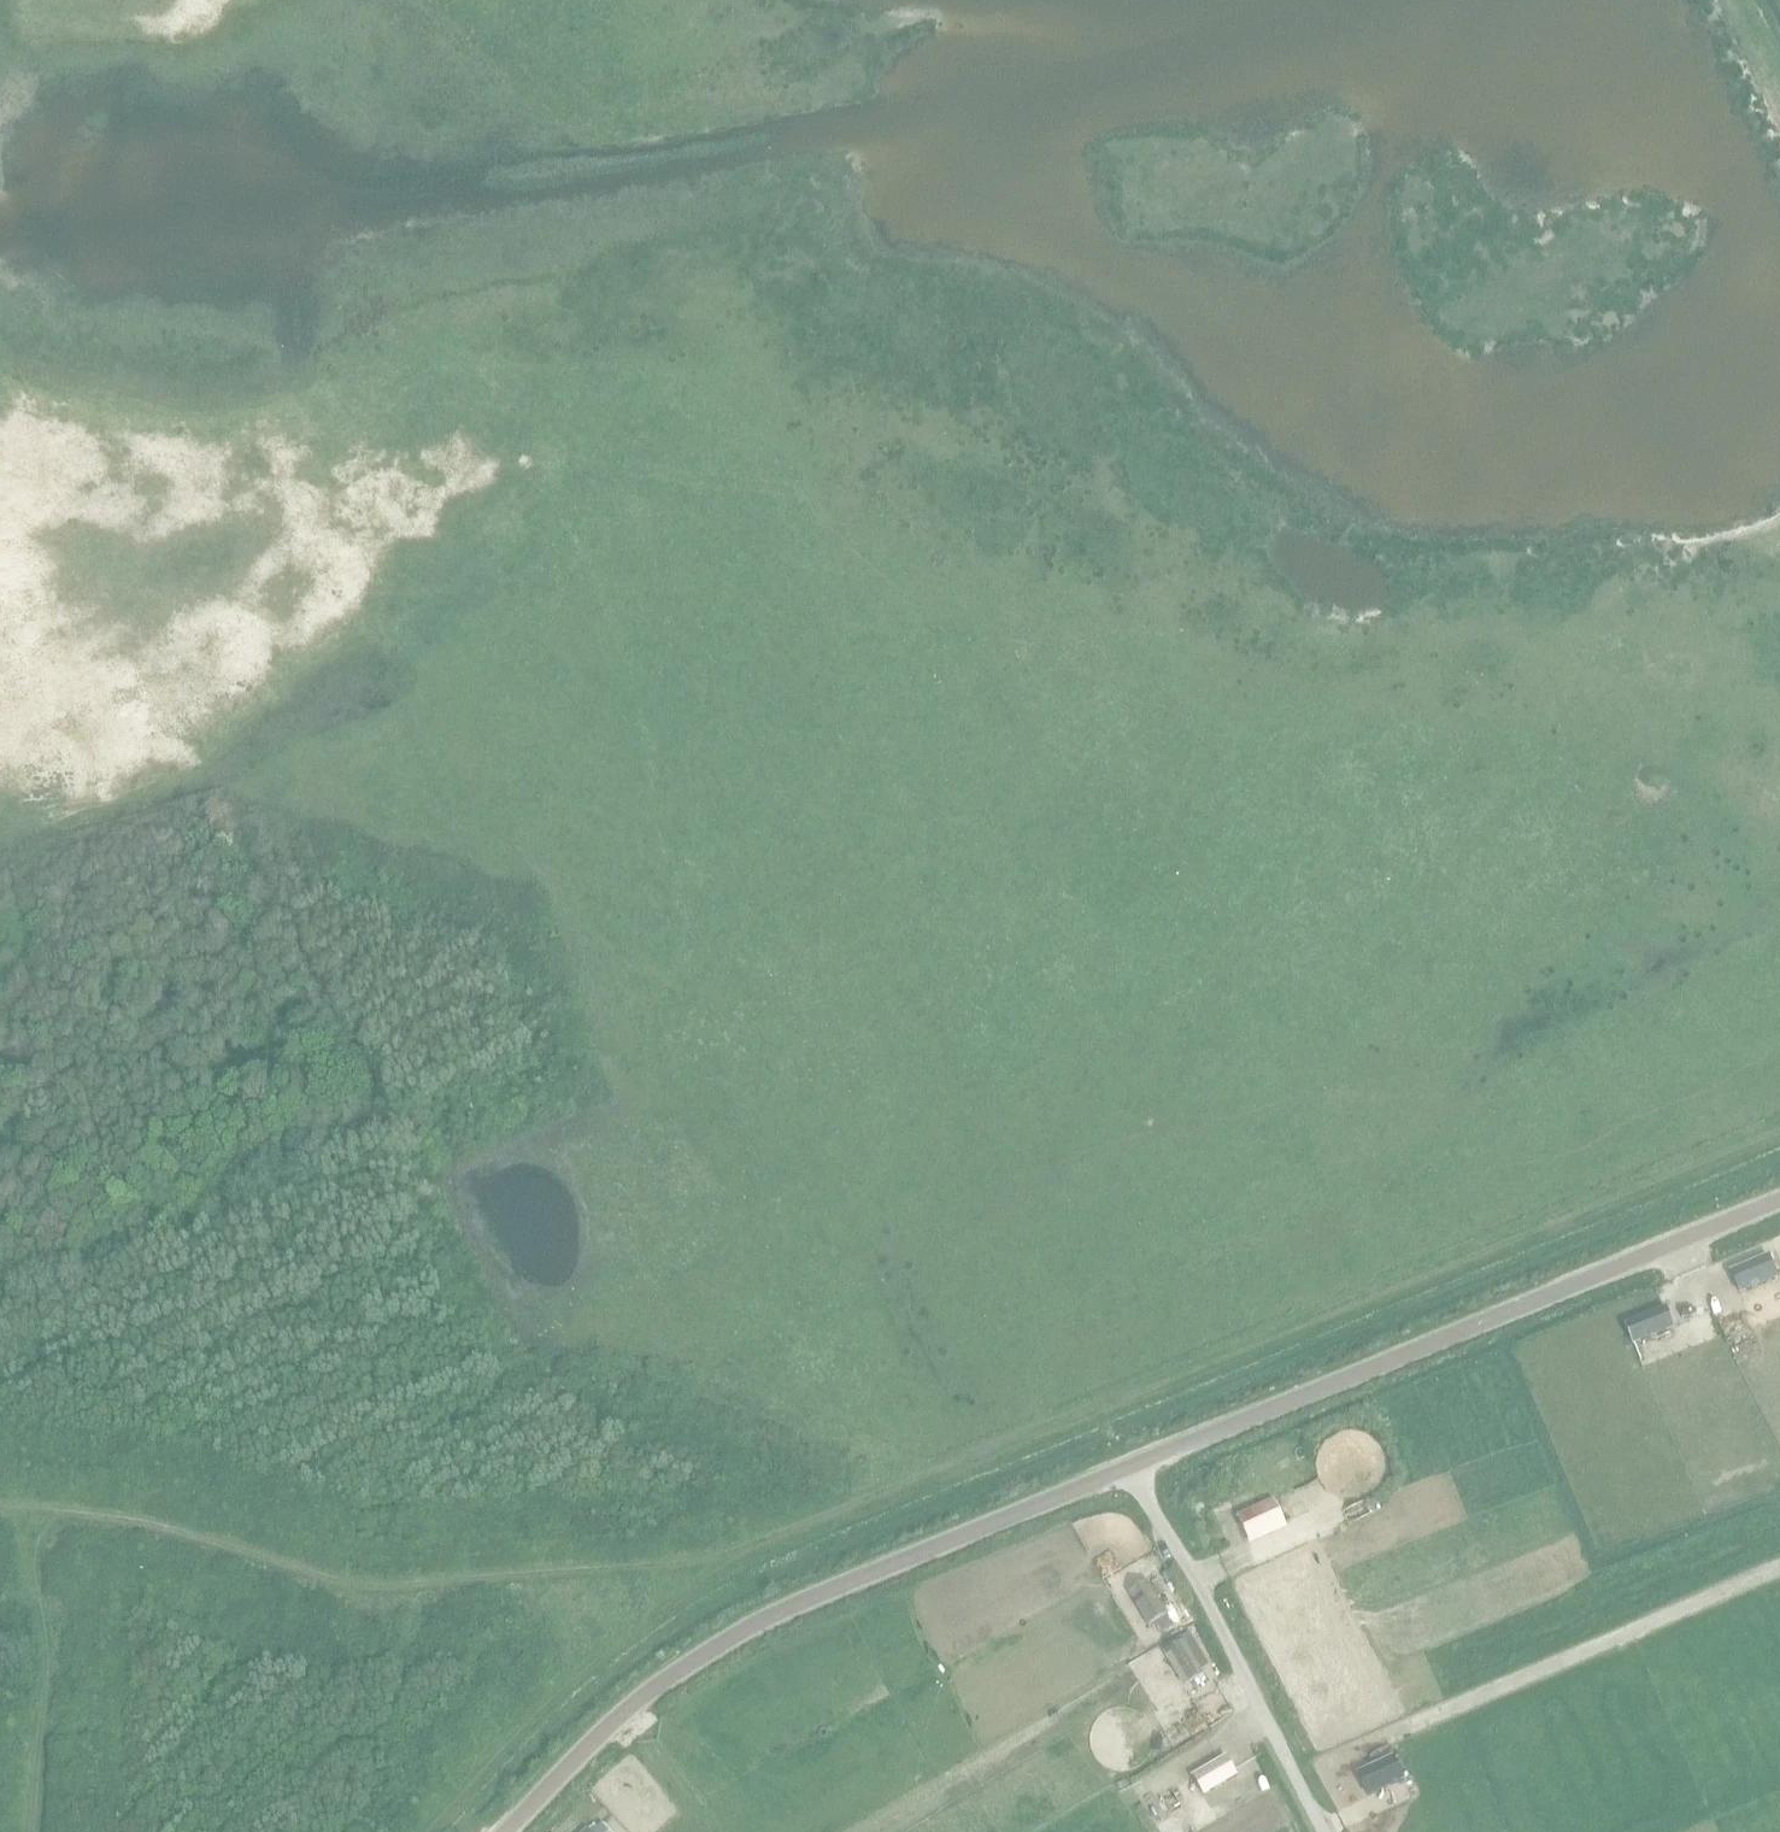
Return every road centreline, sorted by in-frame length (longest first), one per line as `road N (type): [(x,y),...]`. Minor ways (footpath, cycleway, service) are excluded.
road 1 (unclassified): [(505,1831),(629,1705),(710,1650),(795,1605),(1133,1460)]
road 2 (unclassified): [(1133,1460),(1779,1197)]
road 3 (unclassified): [(1133,1460),(1327,1831)]
road 4 (track): [(32,1831),(45,1694),(24,1510)]

